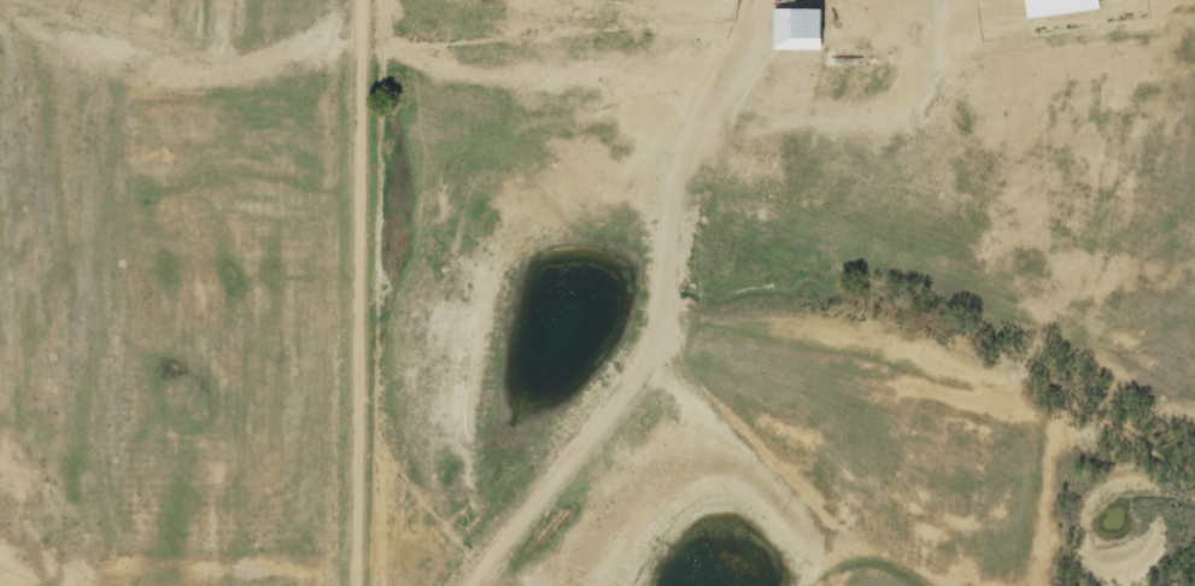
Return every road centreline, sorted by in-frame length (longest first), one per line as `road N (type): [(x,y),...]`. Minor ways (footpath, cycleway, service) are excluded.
road 1 (residential): [(994,0),(931,83),(402,113),(0,117)]
road 2 (residential): [(666,101),(660,276),(678,409)]
road 3 (residential): [(859,585),(859,543),(822,469),(768,427),(678,409)]
road 4 (residential): [(678,409),(678,457),(654,481),(648,555),(635,585)]
road 5 (residential): [(509,585),(576,517),(654,481)]

